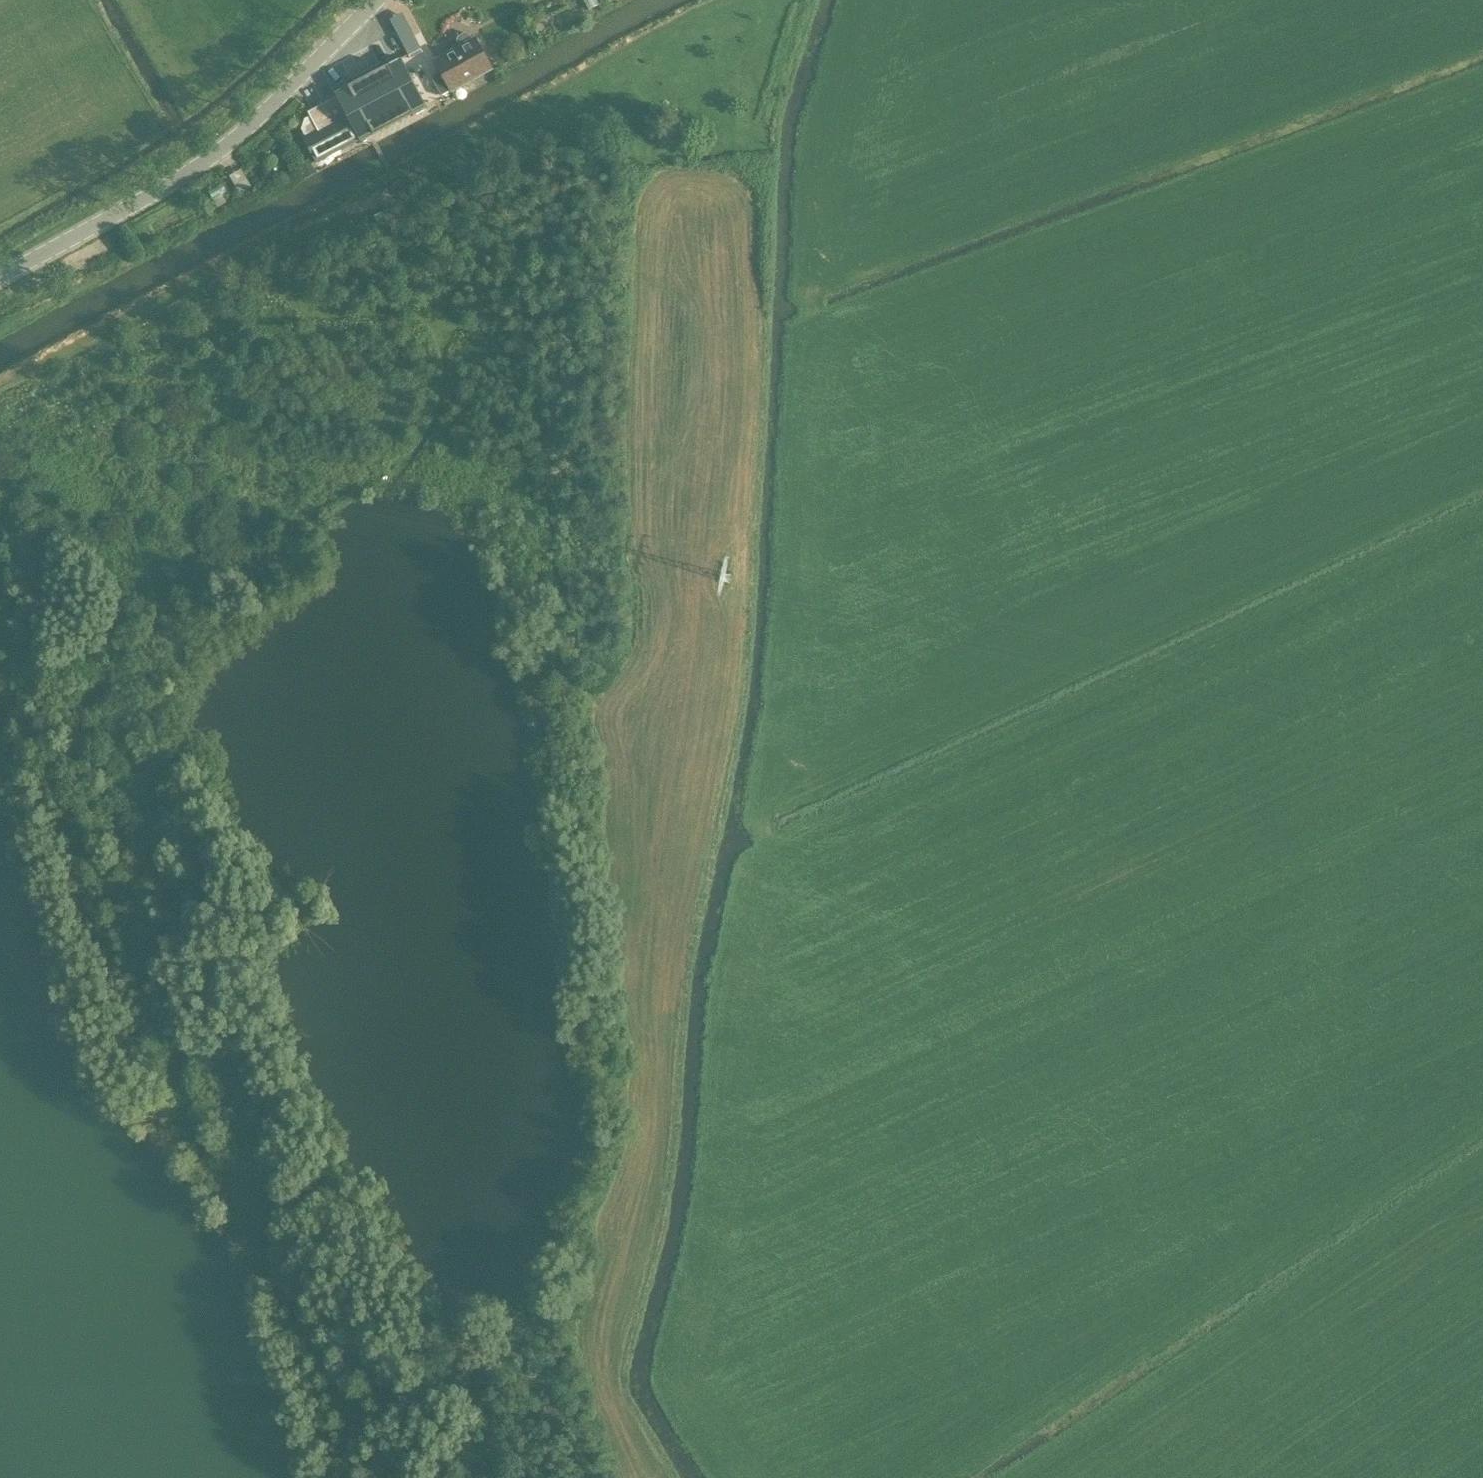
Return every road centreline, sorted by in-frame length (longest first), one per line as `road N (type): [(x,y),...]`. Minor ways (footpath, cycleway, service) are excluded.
road 1 (tertiary): [(0,272),(195,165),(377,0)]
road 2 (track): [(387,188),(0,389)]

